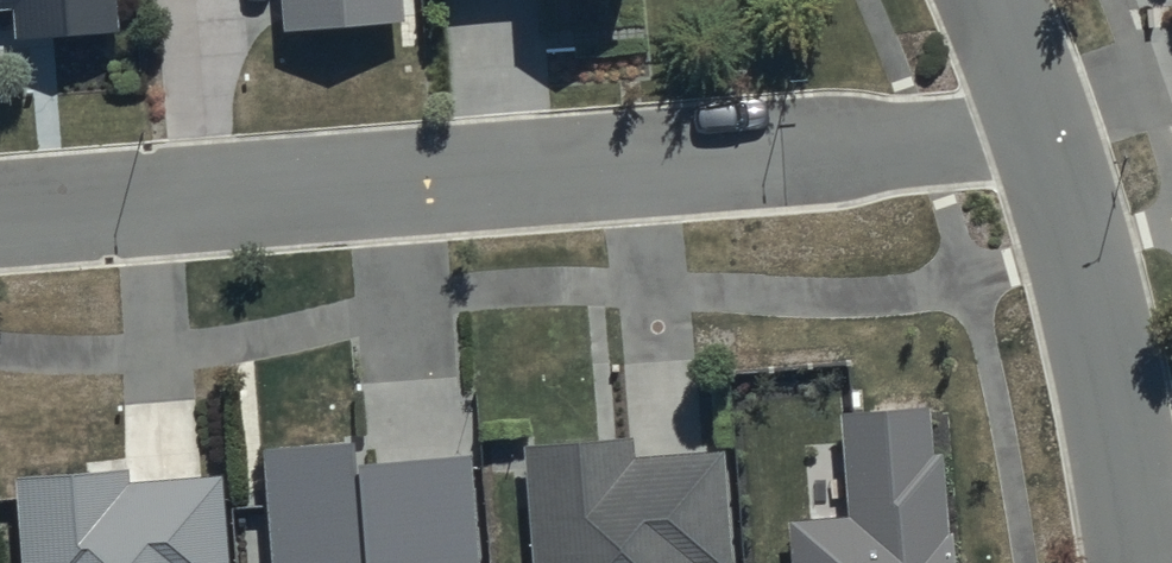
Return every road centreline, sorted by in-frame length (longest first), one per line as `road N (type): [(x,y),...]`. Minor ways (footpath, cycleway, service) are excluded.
road 1 (residential): [(1044,126),(0,212)]
road 2 (residential): [(1142,562),(1094,309),(1044,126)]
road 3 (residential): [(1044,126),(999,0)]

